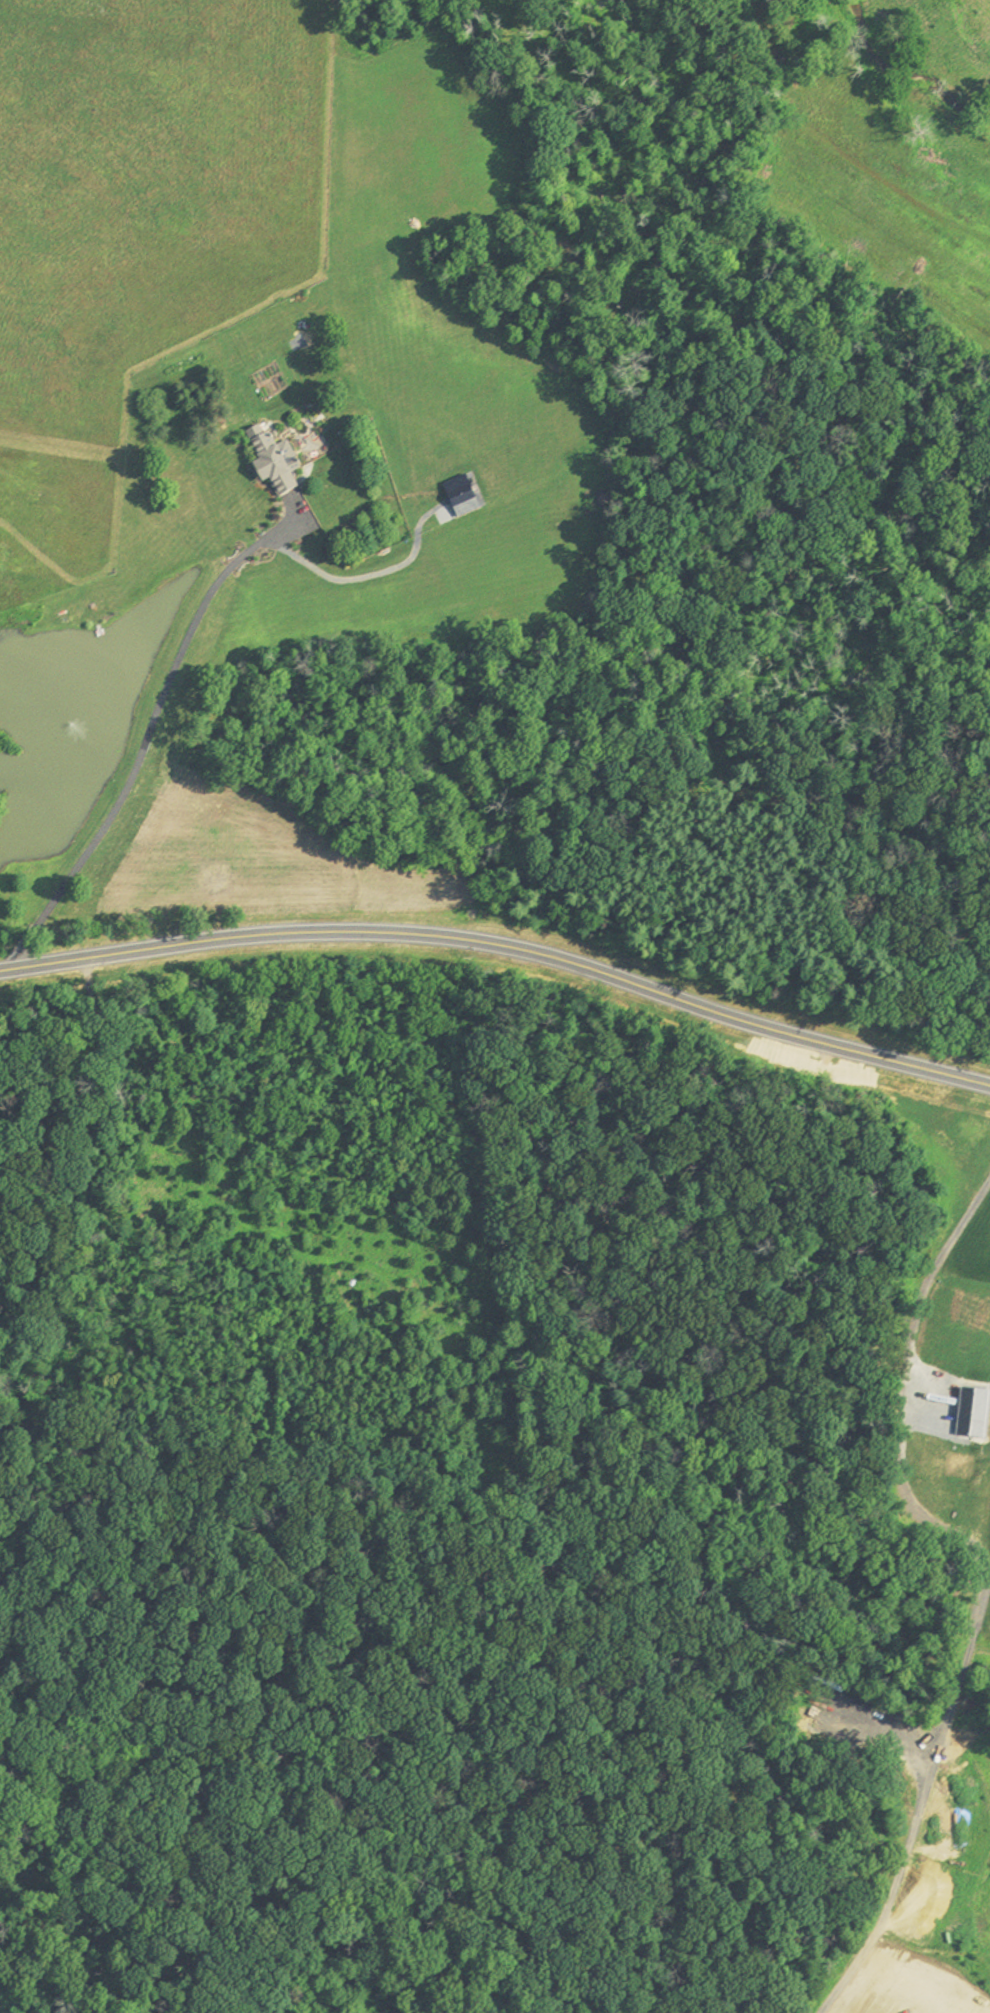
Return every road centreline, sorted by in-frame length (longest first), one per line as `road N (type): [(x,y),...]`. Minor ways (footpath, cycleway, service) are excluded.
road 1 (tertiary): [(989,1079),(460,928),(291,930),(0,960)]
road 2 (track): [(989,1731),(956,1752),(896,1950),(856,2012)]

